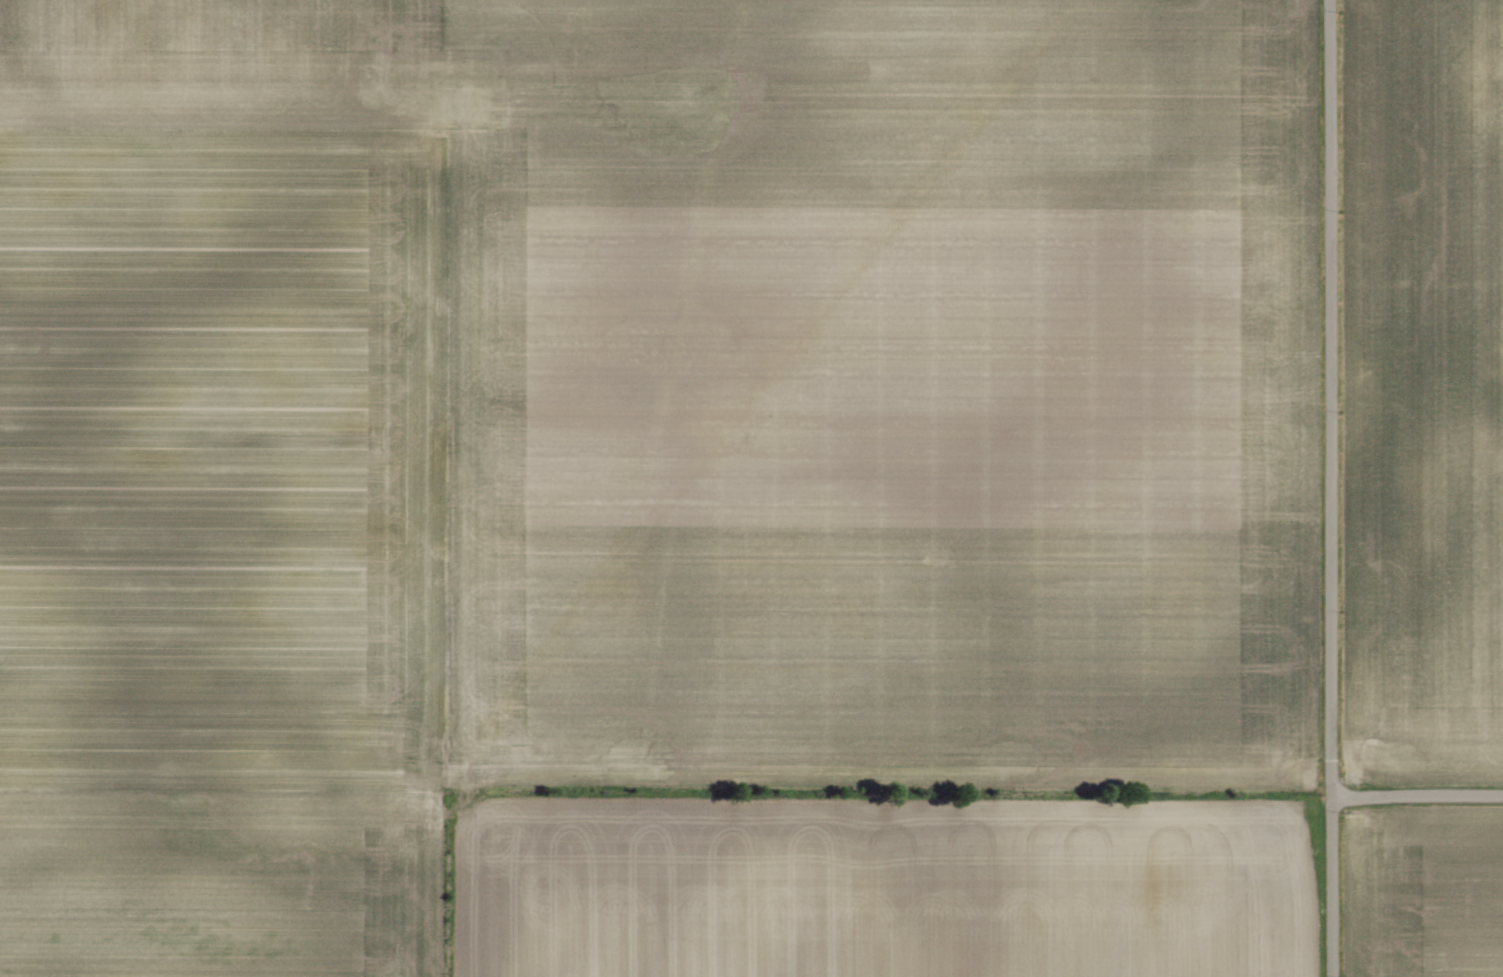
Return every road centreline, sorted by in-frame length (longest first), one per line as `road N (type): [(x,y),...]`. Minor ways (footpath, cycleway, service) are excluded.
road 1 (residential): [(1331,976),(1328,0)]
road 2 (residential): [(1502,795),(1329,794)]

